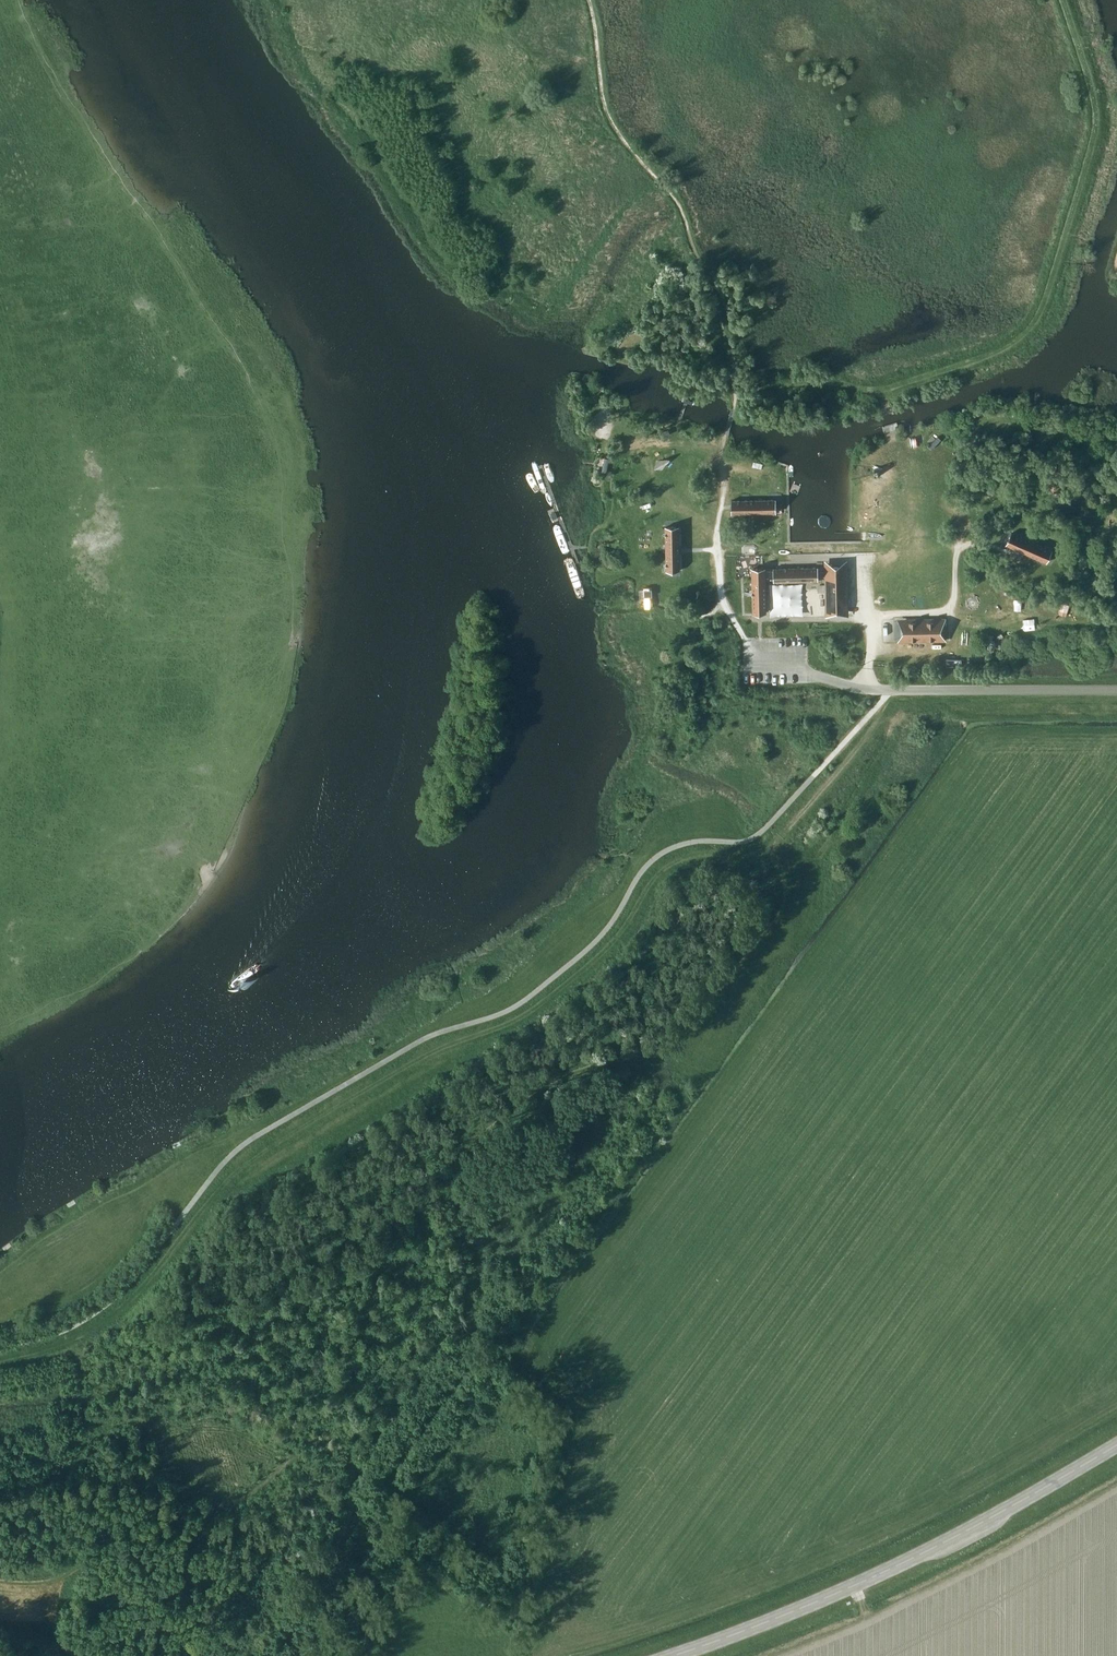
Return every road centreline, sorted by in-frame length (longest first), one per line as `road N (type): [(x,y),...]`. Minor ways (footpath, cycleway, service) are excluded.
road 1 (secondary): [(670,1655),(919,1555),(1116,1444)]
road 2 (unclassified): [(1116,690),(866,689),(814,675)]

